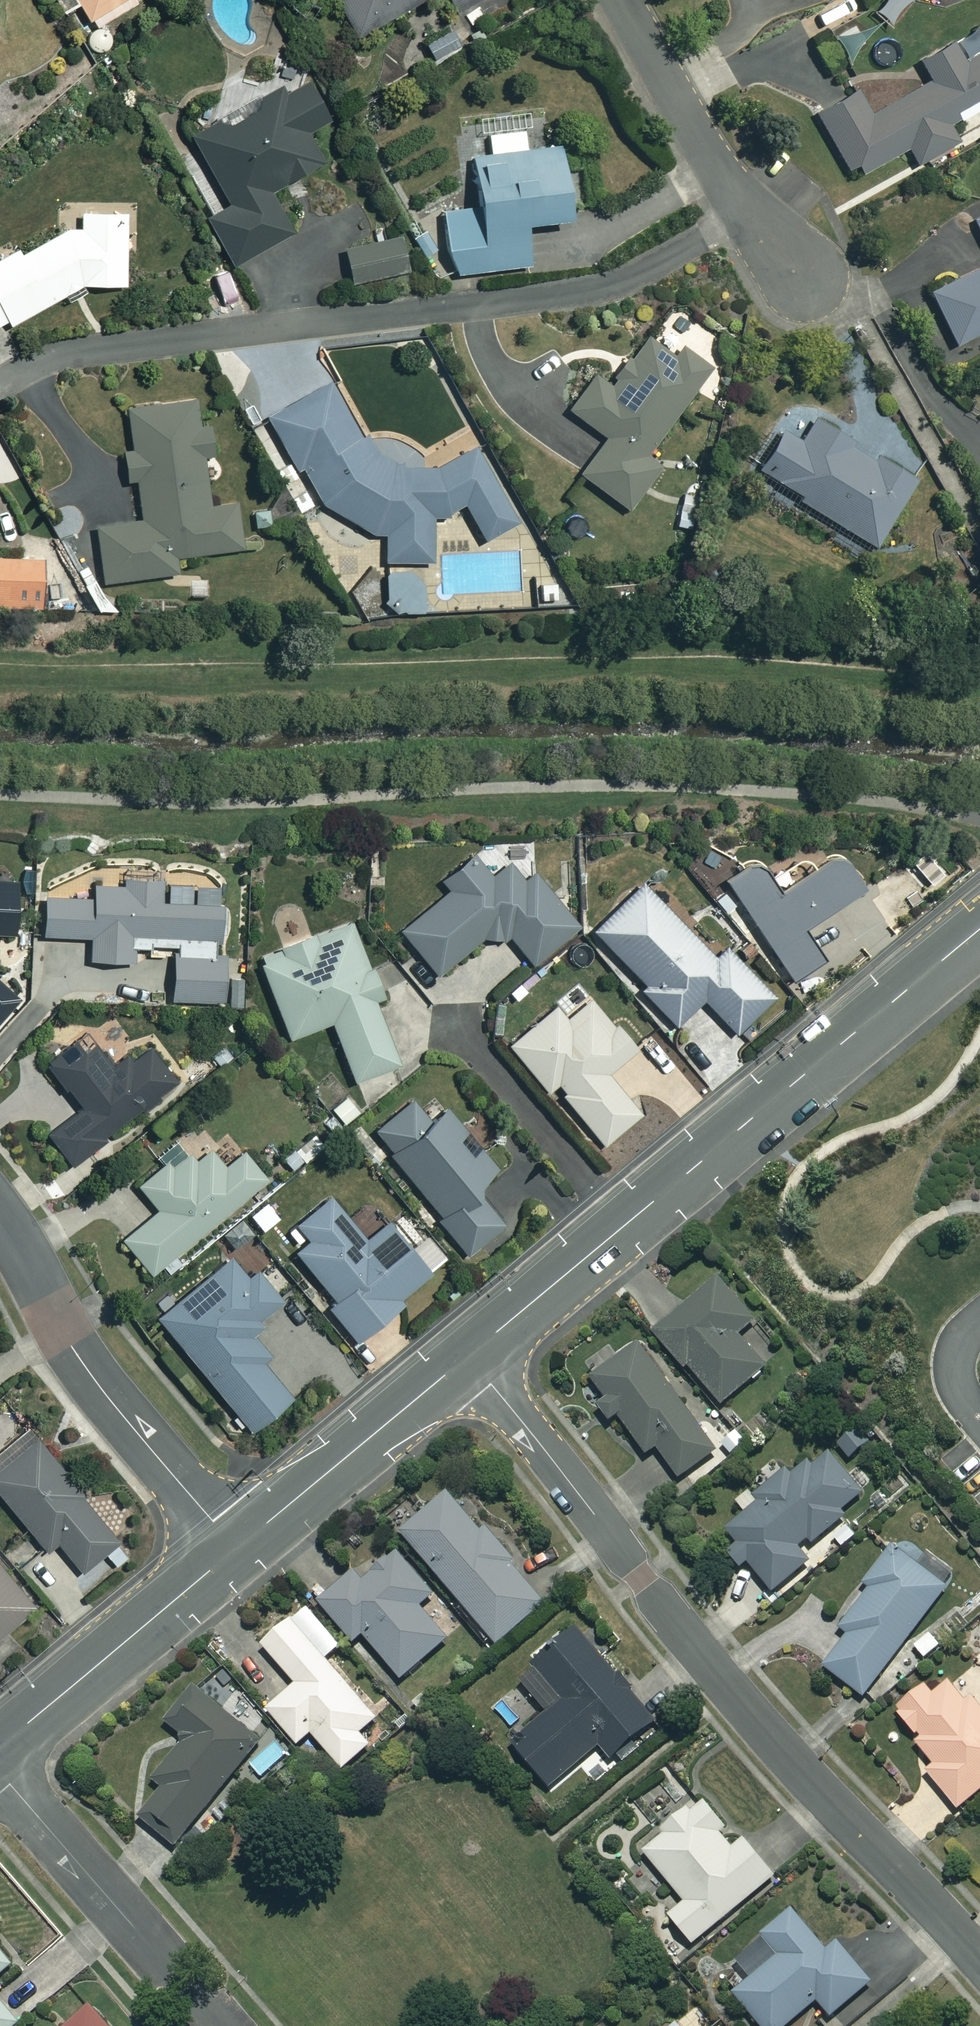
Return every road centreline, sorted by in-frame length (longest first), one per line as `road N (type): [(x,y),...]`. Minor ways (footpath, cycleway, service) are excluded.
road 1 (residential): [(467,1356),(716,1673),(979,1956)]
road 2 (tertiary): [(979,929),(467,1356)]
road 3 (residential): [(0,1217),(85,1369),(238,1553)]
road 4 (residential): [(0,1772),(220,2025)]
road 5 (residential): [(807,274),(748,213),(623,0)]
road 6 (tertiary): [(238,1553),(0,1746)]
road 7 (tertiary): [(467,1356),(238,1553)]

